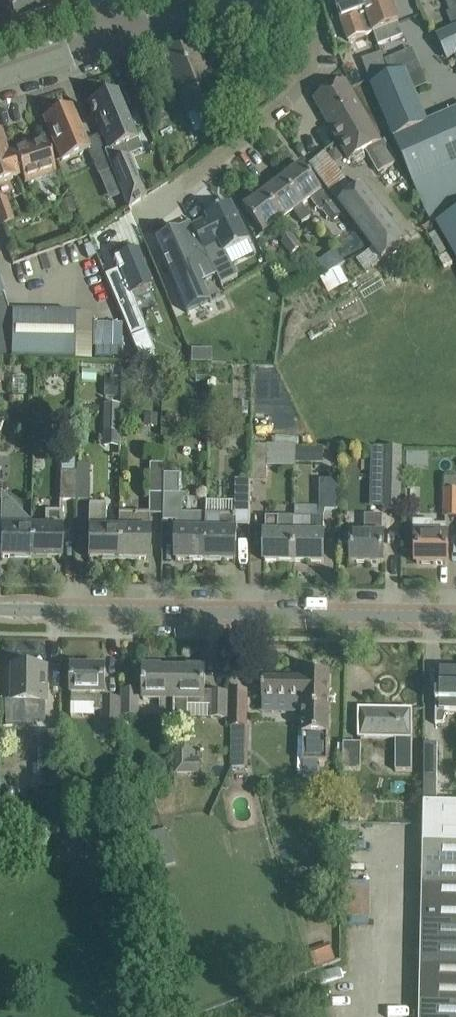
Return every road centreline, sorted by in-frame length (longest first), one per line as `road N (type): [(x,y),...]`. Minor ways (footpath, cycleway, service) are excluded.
road 1 (tertiary): [(455,616),(0,609)]
road 2 (residential): [(177,189),(292,98),(308,76),(317,45),(307,0)]

